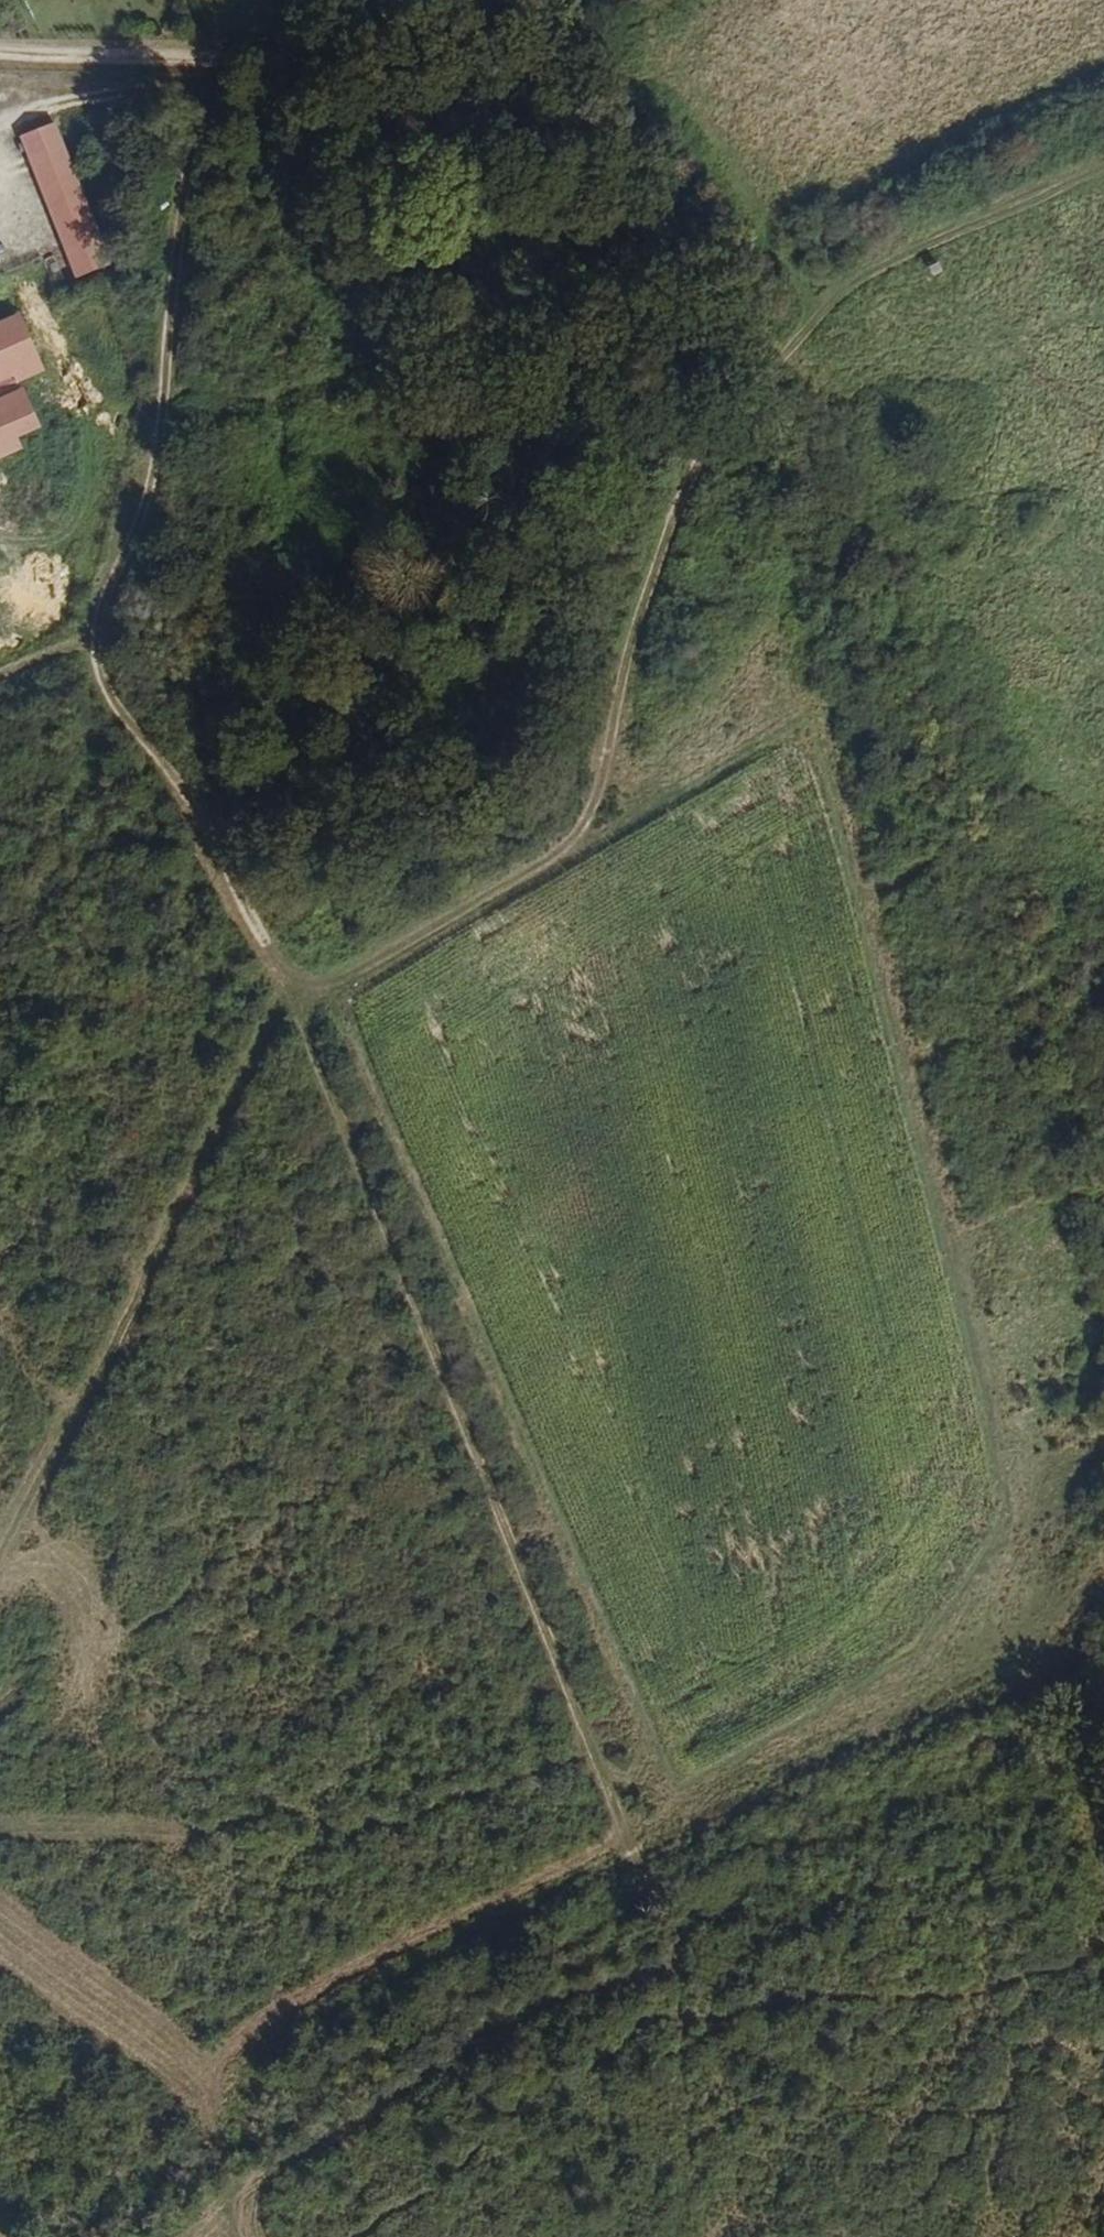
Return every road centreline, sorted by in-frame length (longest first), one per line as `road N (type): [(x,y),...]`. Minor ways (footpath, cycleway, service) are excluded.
road 1 (track): [(208,65),(135,515),(104,590),(98,651),(111,695),(182,793),(280,972),(311,992),(456,922),(598,805),(627,740),(652,541),(796,304),(1103,136)]
road 2 (track): [(537,0),(508,21),(208,65),(0,50)]

